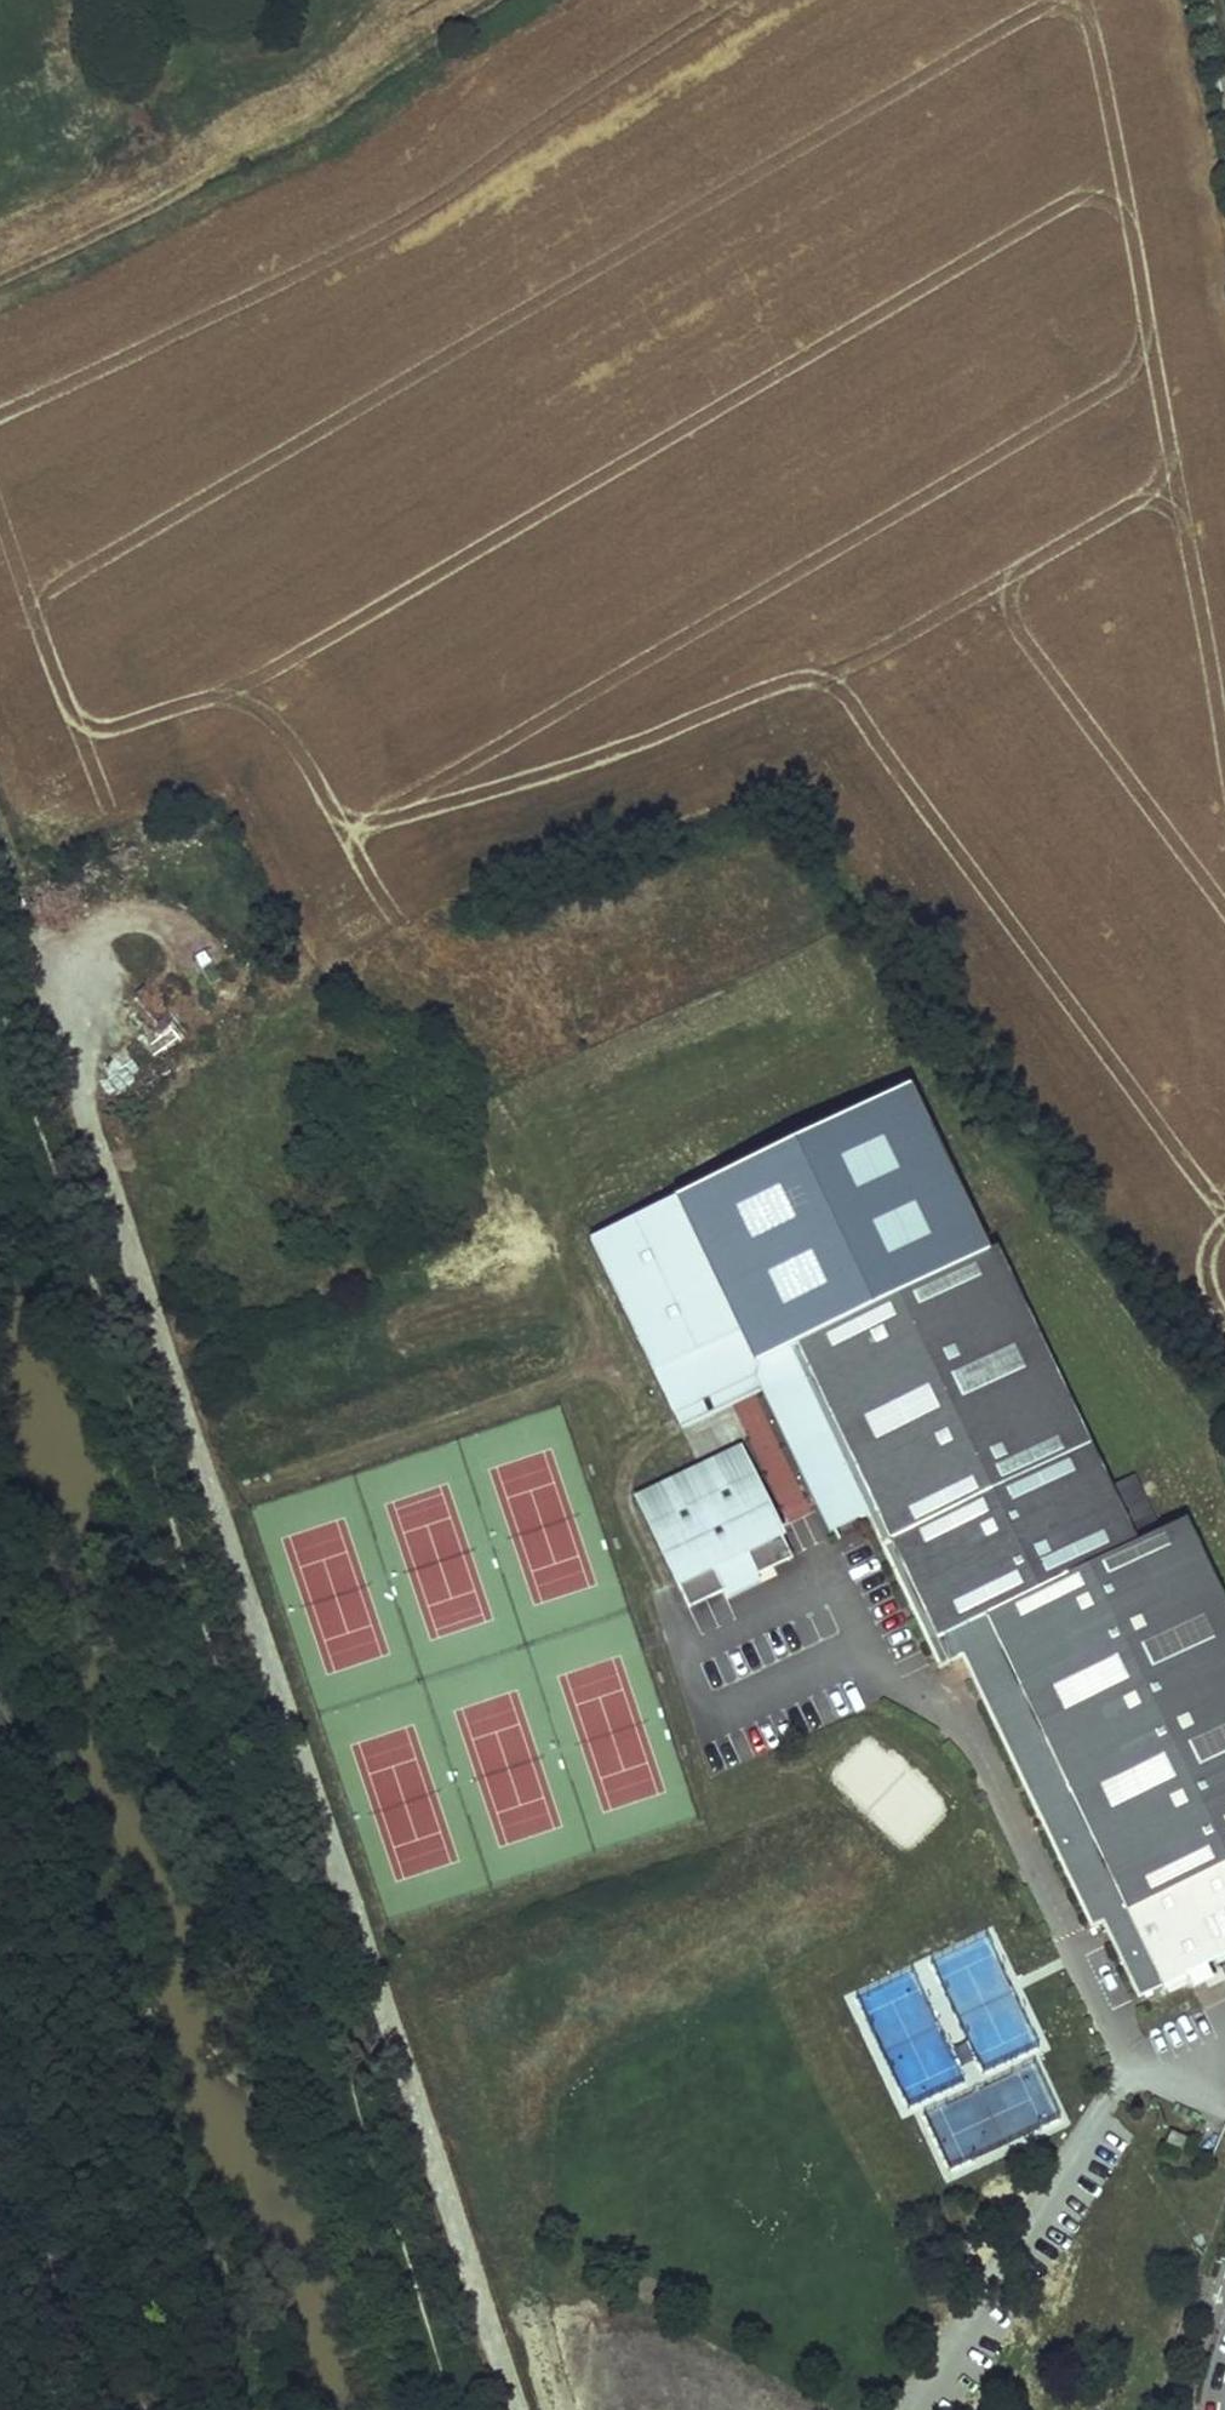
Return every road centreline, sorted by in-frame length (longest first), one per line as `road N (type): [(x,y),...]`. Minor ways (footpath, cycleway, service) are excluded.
road 1 (track): [(0,861),(520,2409)]

